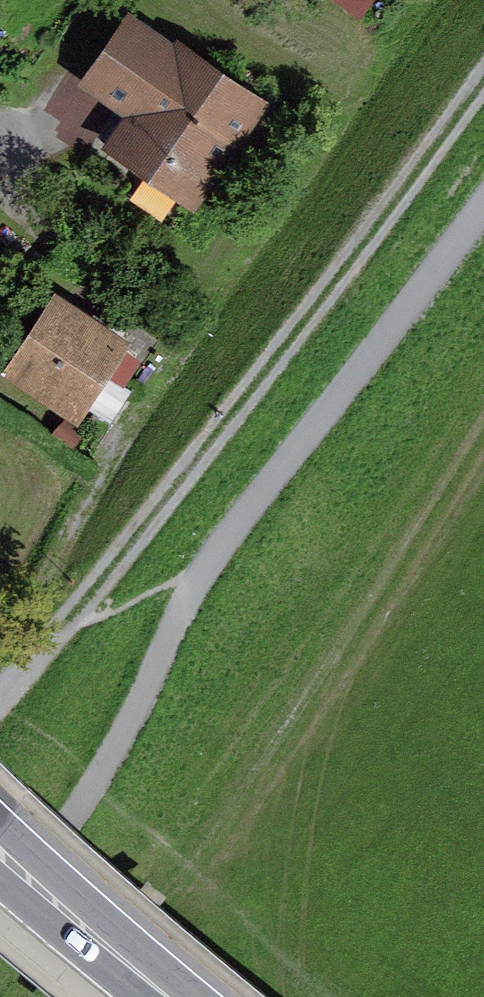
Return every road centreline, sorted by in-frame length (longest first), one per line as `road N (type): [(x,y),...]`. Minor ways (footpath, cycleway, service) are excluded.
road 1 (track): [(0,917),(79,822),(210,579),(483,215)]
road 2 (track): [(0,704),(377,246),(483,93)]
road 3 (track): [(483,435),(183,893)]
road 4 (secondary): [(184,996),(0,849)]

